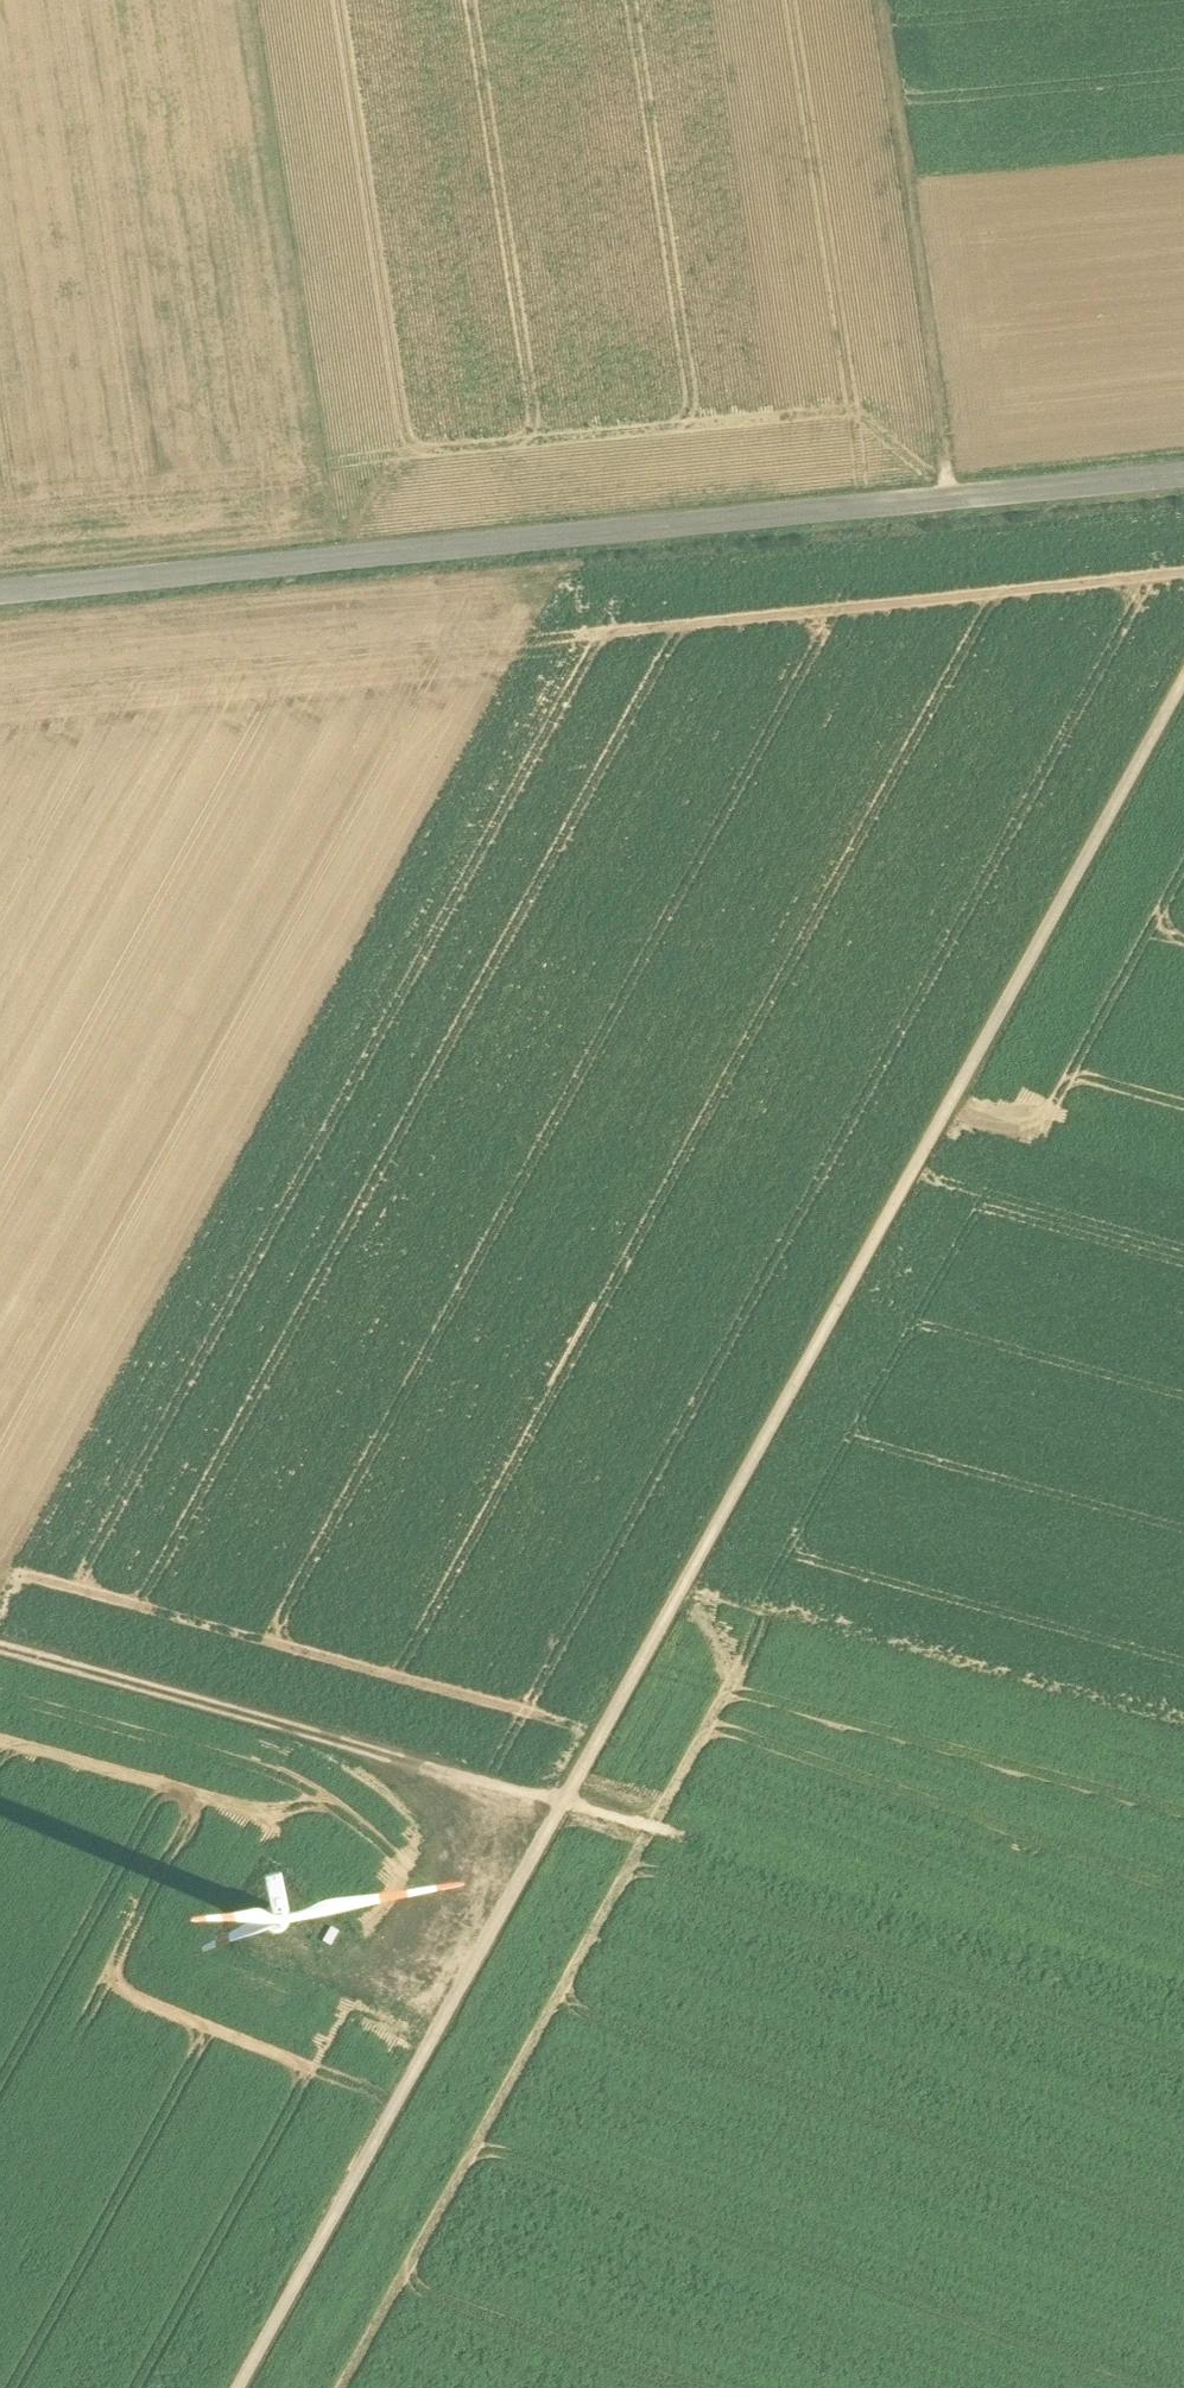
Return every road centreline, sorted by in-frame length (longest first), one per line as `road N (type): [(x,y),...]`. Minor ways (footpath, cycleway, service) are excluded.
road 1 (track): [(241,2387),(1183,678)]
road 2 (tertiary): [(0,597),(1183,478)]
road 3 (track): [(1183,1968),(566,1799)]
road 4 (track): [(0,1646),(566,1799)]
road 5 (track): [(881,0),(952,498)]
road 6 (track): [(273,1938),(448,2009)]

